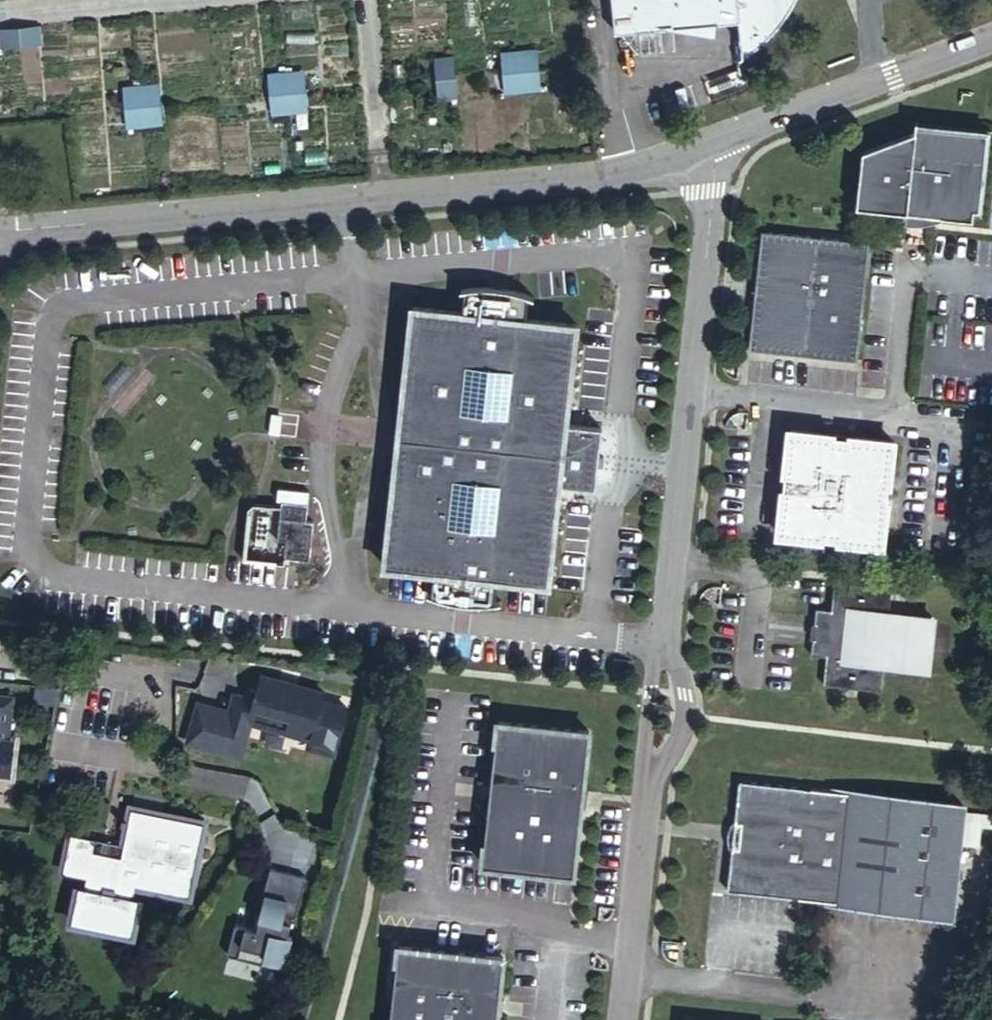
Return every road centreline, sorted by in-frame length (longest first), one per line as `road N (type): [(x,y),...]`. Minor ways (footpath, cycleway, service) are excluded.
road 1 (unclassified): [(716,142),(607,176),(0,232)]
road 2 (unclassified): [(716,142),(665,641)]
road 3 (unclassified): [(991,38),(716,142)]
road 4 (unclassified): [(651,780),(626,1019)]
road 5 (unclassified): [(651,780),(674,752),(687,714),(684,669),(665,641)]
road 6 (unclassified): [(665,641),(645,752),(651,780)]

